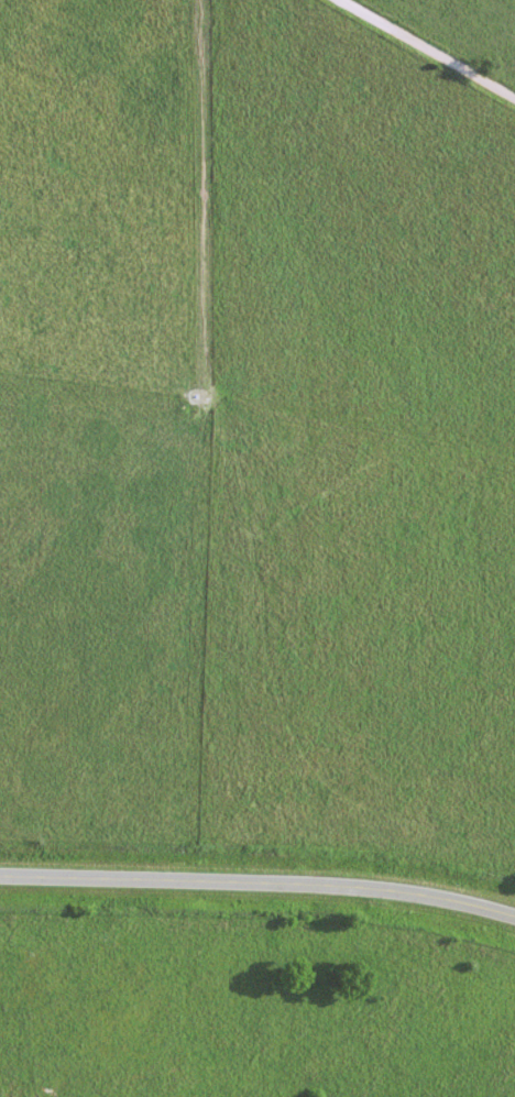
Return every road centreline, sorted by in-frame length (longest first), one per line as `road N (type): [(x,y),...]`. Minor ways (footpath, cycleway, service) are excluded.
road 1 (secondary): [(514,919),(405,892),(0,878)]
road 2 (residential): [(340,0),(514,100)]

